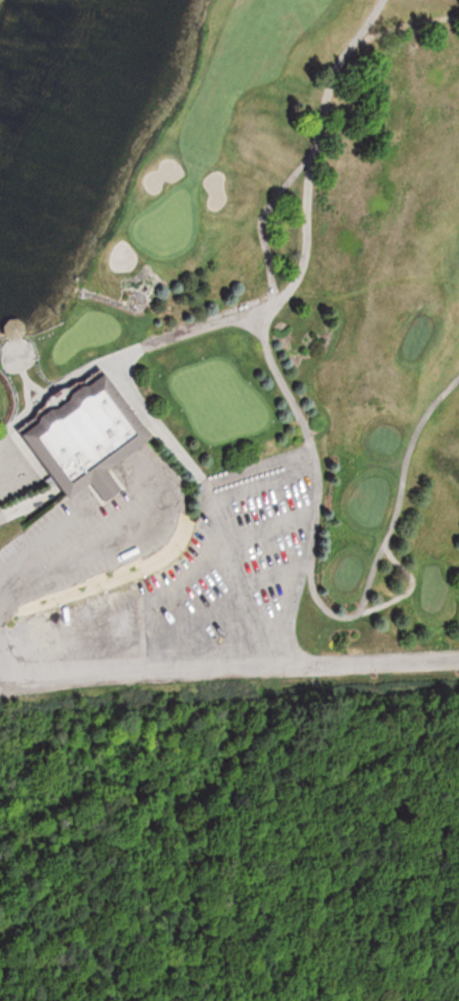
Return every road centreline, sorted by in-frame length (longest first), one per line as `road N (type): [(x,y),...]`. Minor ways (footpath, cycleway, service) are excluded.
road 1 (residential): [(458,659),(304,665)]

